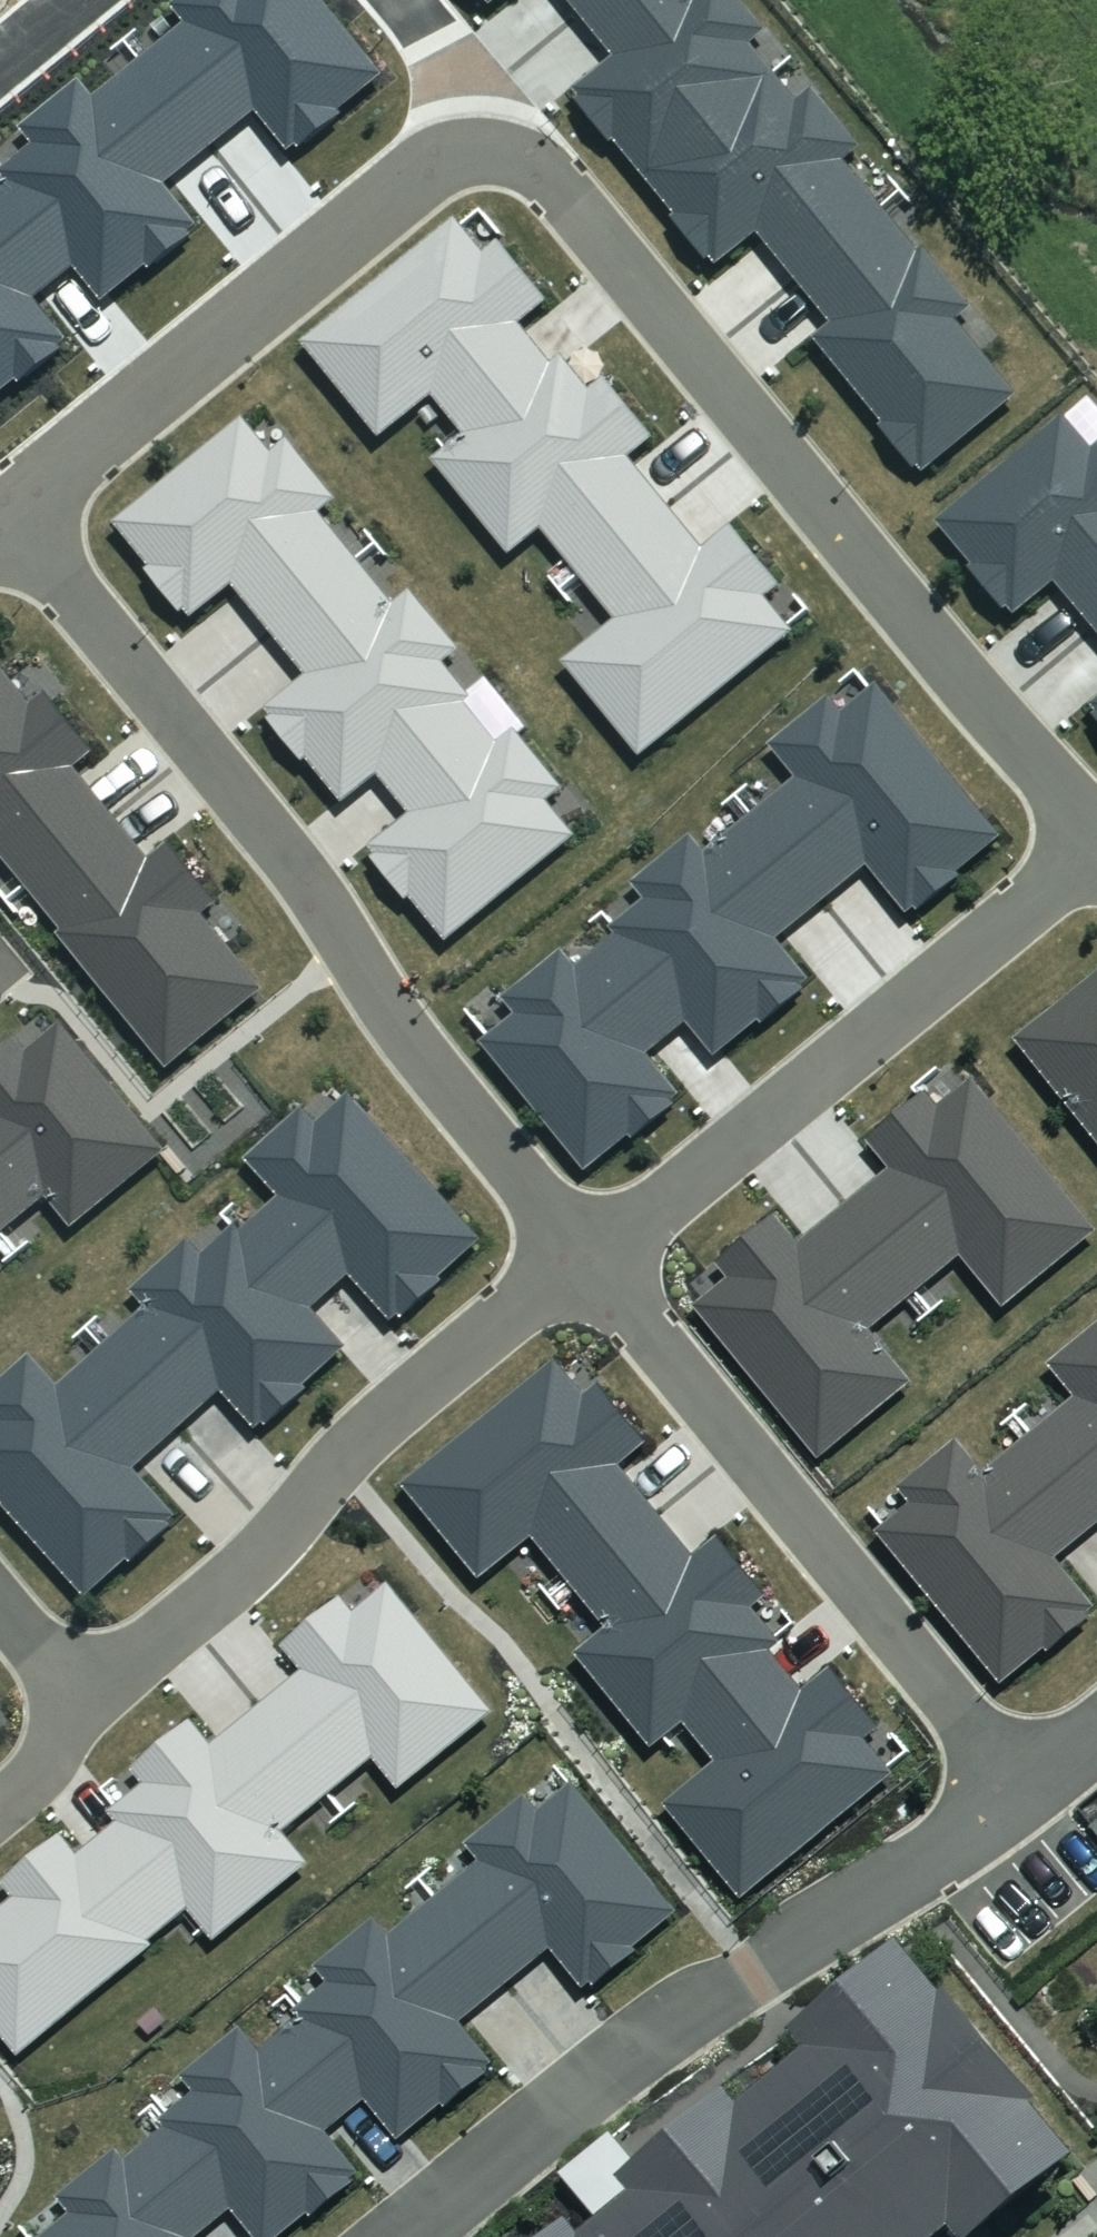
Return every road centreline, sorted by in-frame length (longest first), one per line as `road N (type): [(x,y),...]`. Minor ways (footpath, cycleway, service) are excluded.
road 1 (residential): [(9,519),(259,815),(395,1021),(586,1256)]
road 2 (residential): [(490,156),(529,160),(565,188),(898,600),(1096,829)]
road 3 (residential): [(409,2236),(702,2004),(754,1977),(1024,1795)]
road 4 (residential): [(586,1256),(1024,1795)]
road 5 (residential): [(75,1667),(116,1667),(150,1650),(235,1582),(385,1413),(586,1256)]
road 6 (residential): [(586,1256),(1096,851)]
road 7 (residential): [(9,519),(404,193),(449,163),(490,156)]
road 8 (residential): [(402,0),(435,40),(490,156)]
road 9 (residential): [(0,1808),(41,1770),(75,1667)]

